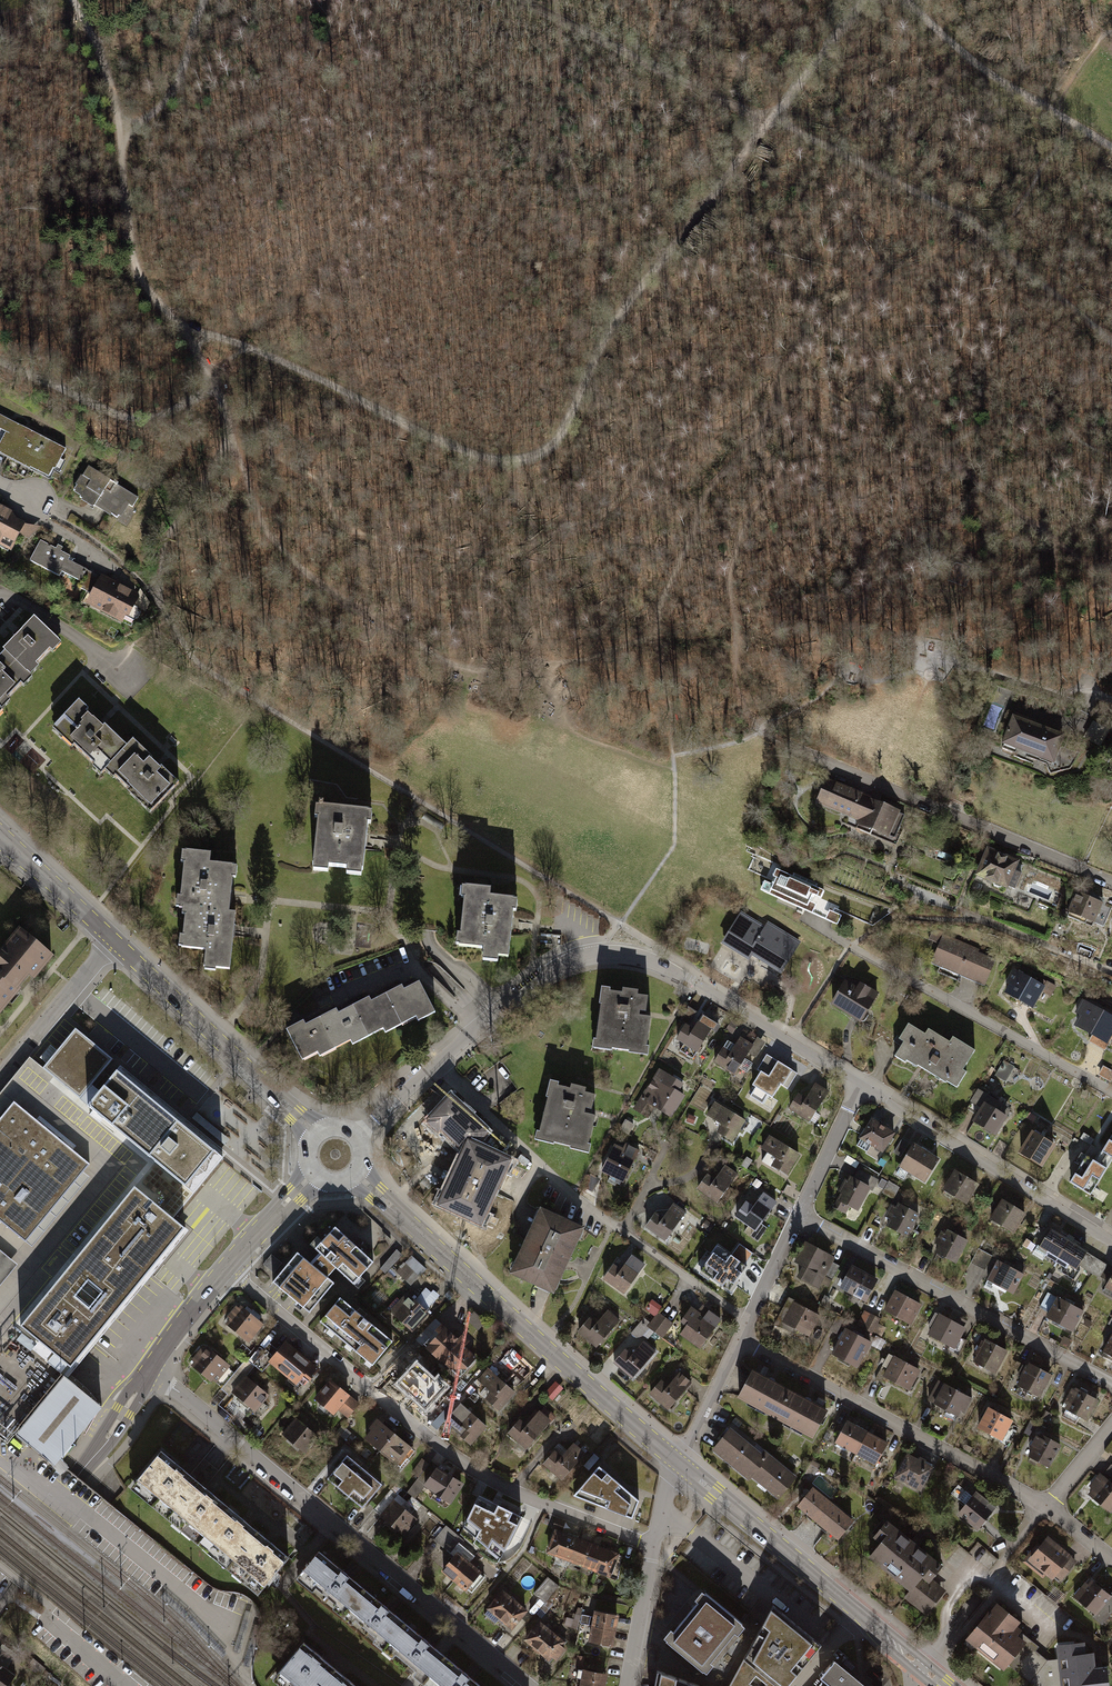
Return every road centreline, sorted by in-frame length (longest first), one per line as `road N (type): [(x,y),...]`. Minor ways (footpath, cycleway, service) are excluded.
road 1 (track): [(771,118),(607,336),(560,436),(528,457),(455,449),(291,364),(180,324)]
road 2 (residential): [(225,1268),(454,1459),(656,1549)]
road 3 (residential): [(862,1088),(687,979),(630,955),(558,964),(436,1064)]
road 4 (residential): [(528,1685),(149,1370)]
road 5 (residential): [(357,1173),(680,1464)]
road 6 (residential): [(752,1320),(573,1192),(436,1064)]
road 7 (residential): [(1111,1383),(799,1214)]
road 8 (track): [(180,324),(152,294),(130,248),(122,133),(105,61),(75,0)]
road 9 (residential): [(1048,1506),(743,1338)]
road 10 (residential): [(680,1464),(944,1685)]
road 11 (residential): [(1111,882),(814,757)]
road 12 (residential): [(851,947),(1111,1089)]
road 13 (residential): [(1111,1241),(862,1088)]
road 14 (residential): [(113,941),(317,1135)]
road 15 (residential): [(149,1370),(0,1584)]
road 16 (track): [(990,237),(771,118)]
road 17 (track): [(209,375),(192,401),(141,418),(114,415),(0,363)]
road 18 (track): [(771,118),(557,18)]
road 19 (residential): [(1111,970),(982,920),(887,921)]
road 20 (track): [(903,0),(947,42),(1055,113)]
road 21 (track): [(157,602),(169,535),(232,436)]
road 22 (residential): [(0,1077),(113,941)]
road 23 (track): [(122,133),(176,89),(204,0)]
road 24 (track): [(990,237),(1111,346)]
road 25 (residential): [(0,832),(113,941)]
road 26 (track): [(862,0),(771,118)]
road 27 (residential): [(680,1464),(743,1338)]
road 28 (residential): [(799,1214),(862,1088)]
road 29 (residential): [(628,1685),(656,1549)]
road 30 (residential): [(315,1173),(225,1268)]
road 31 (residential): [(225,1268),(149,1370)]
road 32 (track): [(232,436),(180,324)]

